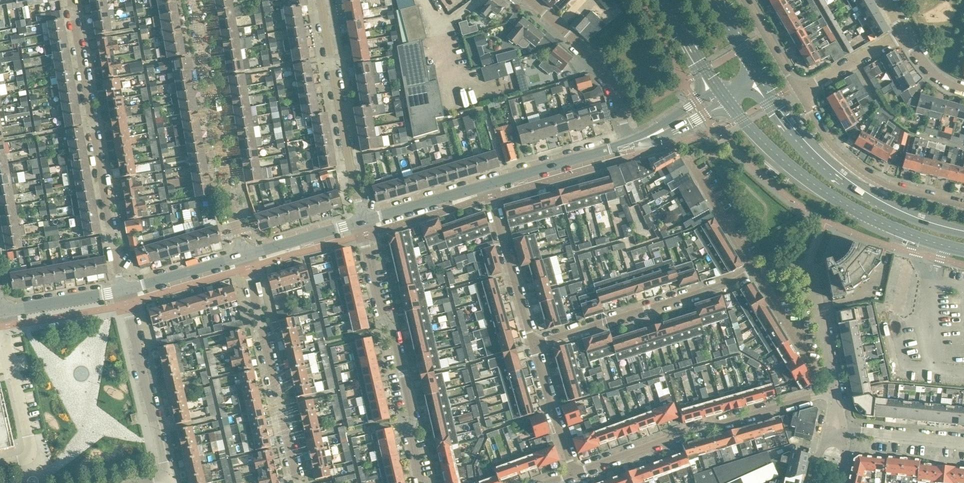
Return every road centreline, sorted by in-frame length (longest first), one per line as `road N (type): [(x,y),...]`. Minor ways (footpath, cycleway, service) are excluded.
road 1 (residential): [(122,290),(70,0)]
road 2 (secondary): [(724,96),(767,145),(840,201),(963,250)]
road 3 (residential): [(574,474),(836,391)]
road 4 (residential): [(420,482),(413,418),(360,223)]
road 5 (secondary): [(963,233),(893,210),(836,176),(796,139),(759,78)]
road 6 (residential): [(245,256),(227,194),(194,0)]
road 7 (residential): [(754,270),(730,285),(532,346)]
road 8 (residential): [(298,482),(245,256)]
road 9 (residential): [(360,223),(320,0)]
road 10 (residential): [(963,208),(869,177),(832,144),(798,94)]
road 11 (residential): [(168,477),(122,290)]
road 12 (residential): [(630,144),(597,64),(526,0)]
road 13 (residential): [(836,391),(810,270),(754,270)]
road 14 (residential): [(0,466),(31,450),(3,313)]
road 15 (residential): [(486,186),(532,346)]
road 16 (tertiary): [(486,186),(630,144)]
road 17 (residential): [(754,270),(685,151)]
road 18 (residential): [(532,346),(574,474)]
road 19 (tertiary): [(360,223),(486,186)]
road 20 (residential): [(963,441),(836,427)]
road 21 (tertiary): [(122,290),(245,256)]
road 22 (residential): [(818,376),(754,270)]
road 23 (tertiary): [(3,313),(122,290)]
road 24 (residential): [(902,34),(798,94)]

